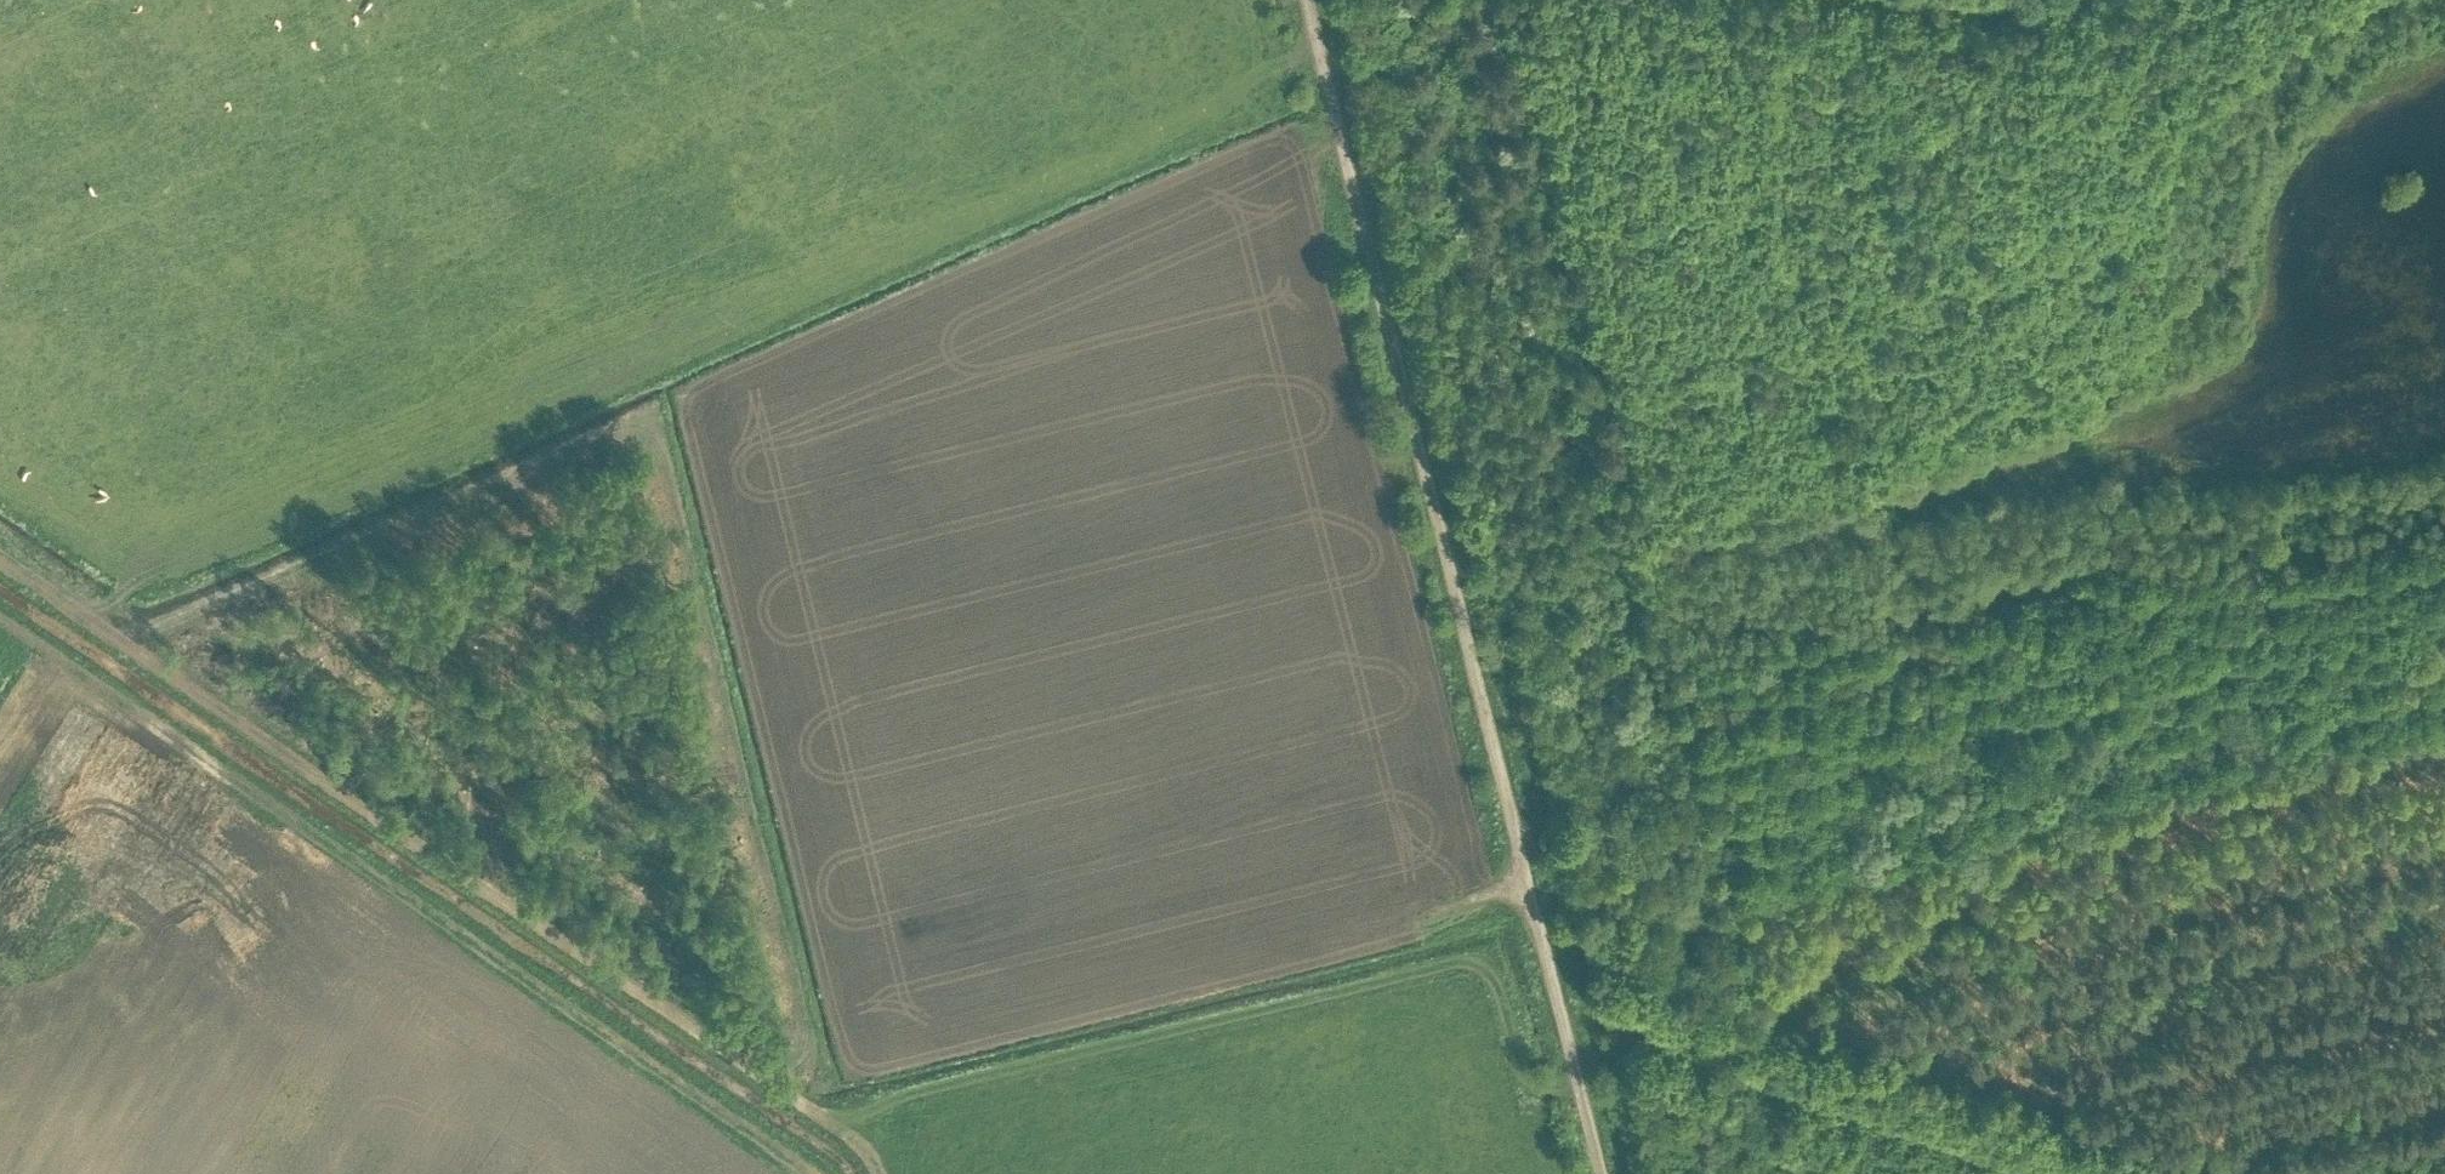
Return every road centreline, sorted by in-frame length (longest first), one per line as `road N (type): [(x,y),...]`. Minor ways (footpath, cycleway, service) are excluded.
road 1 (unclassified): [(1601,1173),(1306,0)]
road 2 (track): [(2056,0),(1974,16),(1880,0)]

